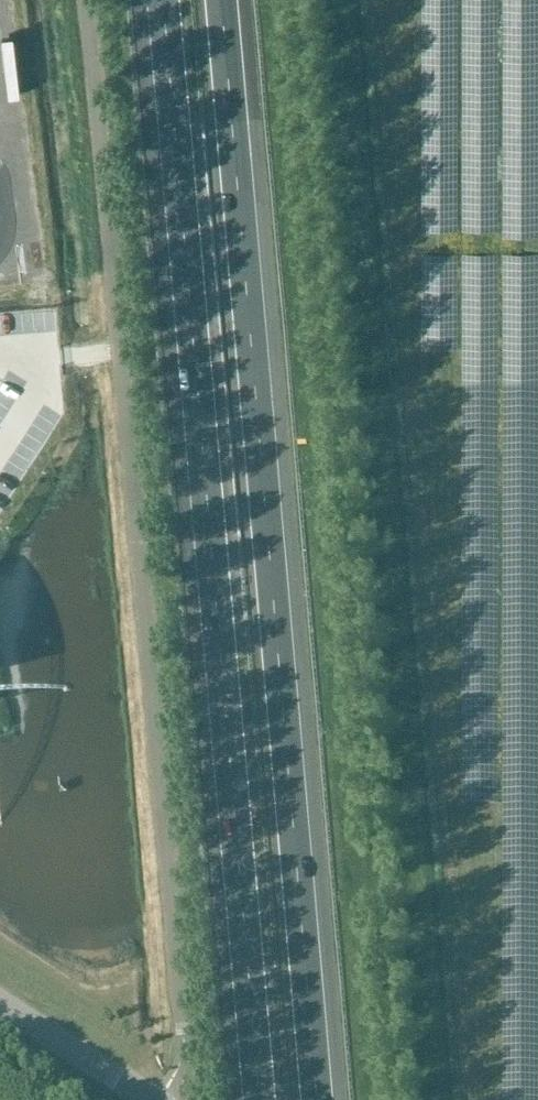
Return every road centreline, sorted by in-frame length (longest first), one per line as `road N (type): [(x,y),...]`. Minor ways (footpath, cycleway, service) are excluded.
road 1 (motorway): [(163,0),(259,1099)]
road 2 (motorway): [(318,1099),(223,0)]
road 3 (unclassified): [(184,1022),(85,0)]
road 4 (unclassified): [(0,1004),(149,1099)]

